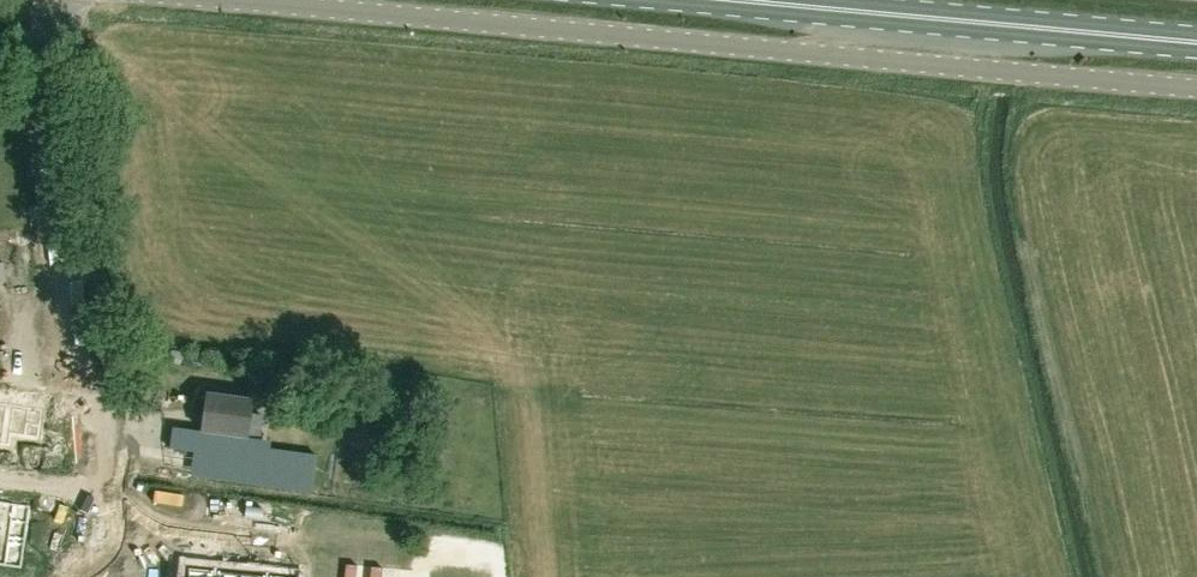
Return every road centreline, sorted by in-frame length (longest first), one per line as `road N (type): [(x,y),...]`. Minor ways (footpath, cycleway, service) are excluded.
road 1 (unclassified): [(1196,90),(213,0)]
road 2 (primary): [(1196,41),(747,0)]

